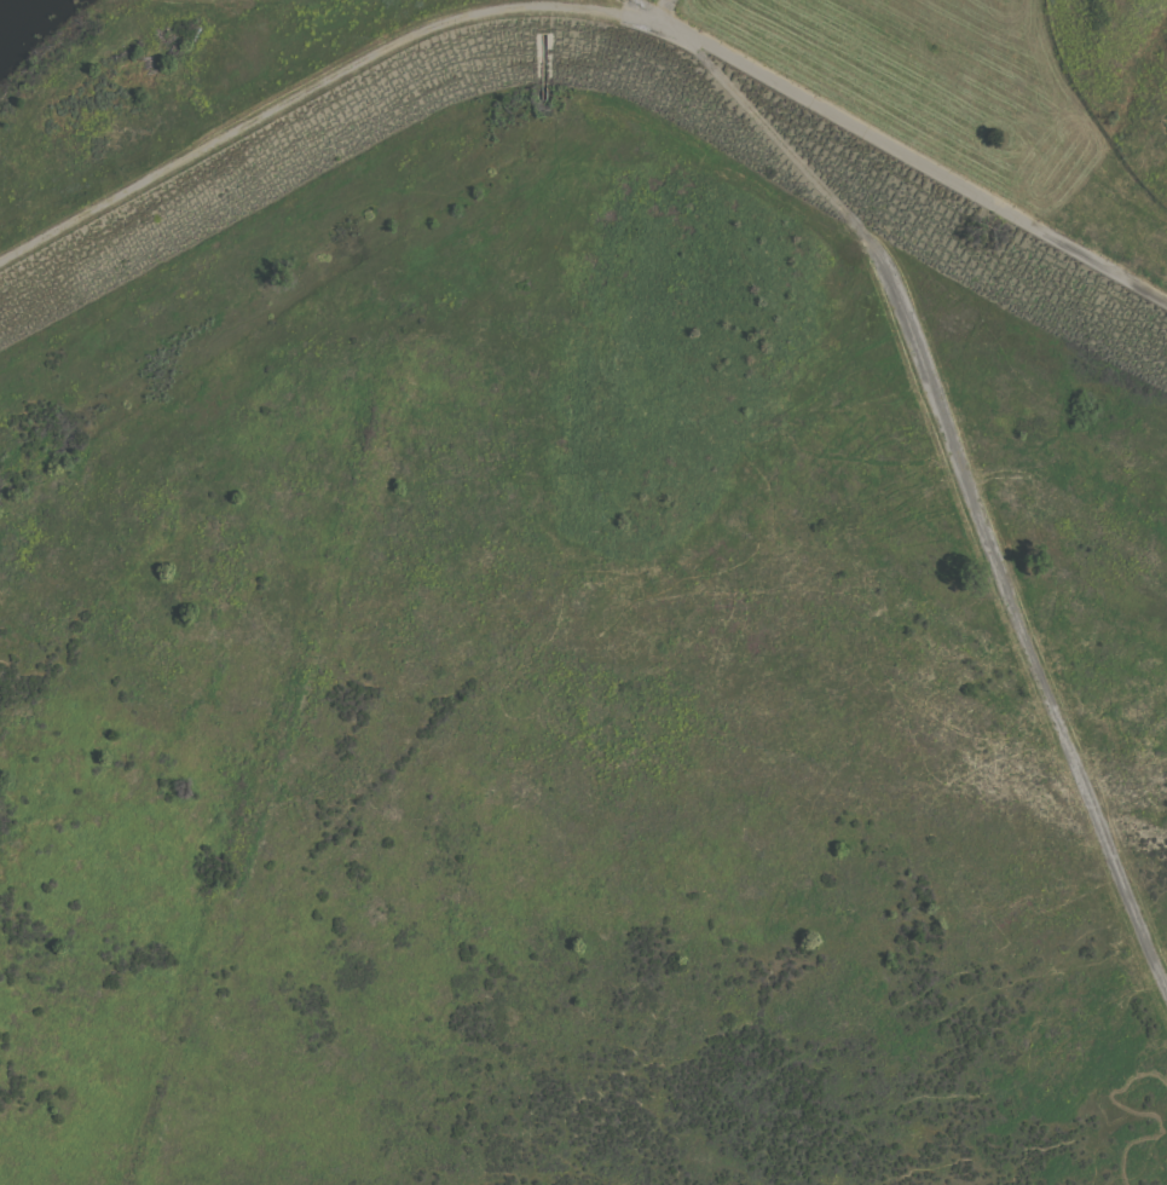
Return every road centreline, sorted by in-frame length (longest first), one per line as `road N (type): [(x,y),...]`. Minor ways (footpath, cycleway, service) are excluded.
road 1 (track): [(0,258),(397,41),(466,13),(549,5),(662,19),(691,33),(1166,302)]
road 2 (track): [(662,19),(857,227),(896,304),(1166,989)]

